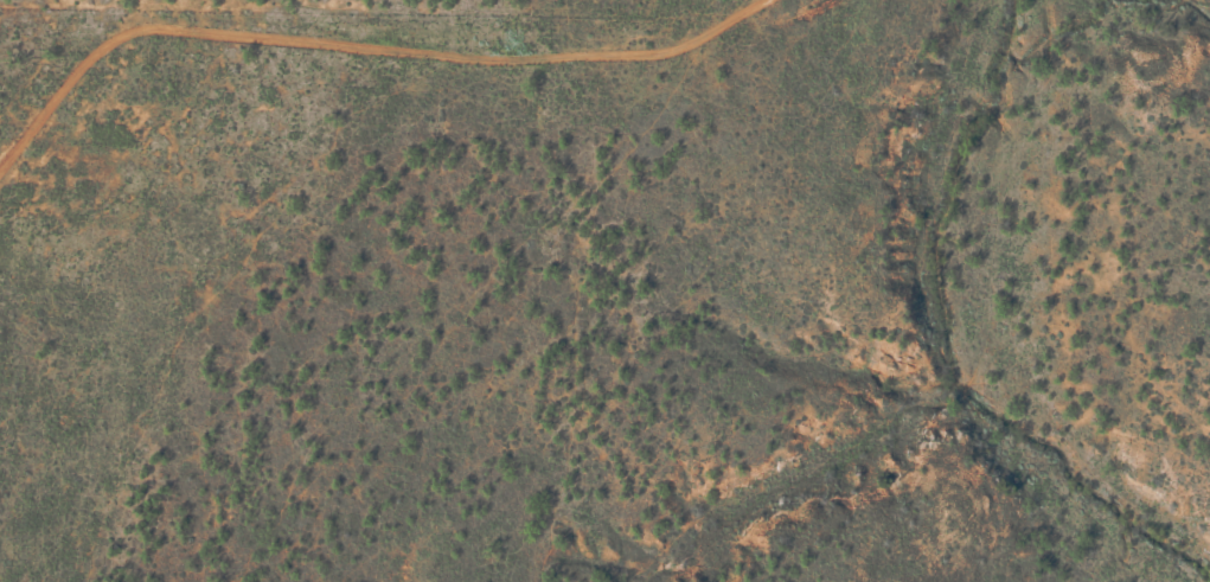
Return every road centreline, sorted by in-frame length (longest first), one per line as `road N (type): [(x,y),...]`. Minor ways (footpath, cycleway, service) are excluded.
road 1 (residential): [(446,0),(495,24),(704,12),(758,0)]
road 2 (residential): [(0,158),(27,28),(48,0)]

